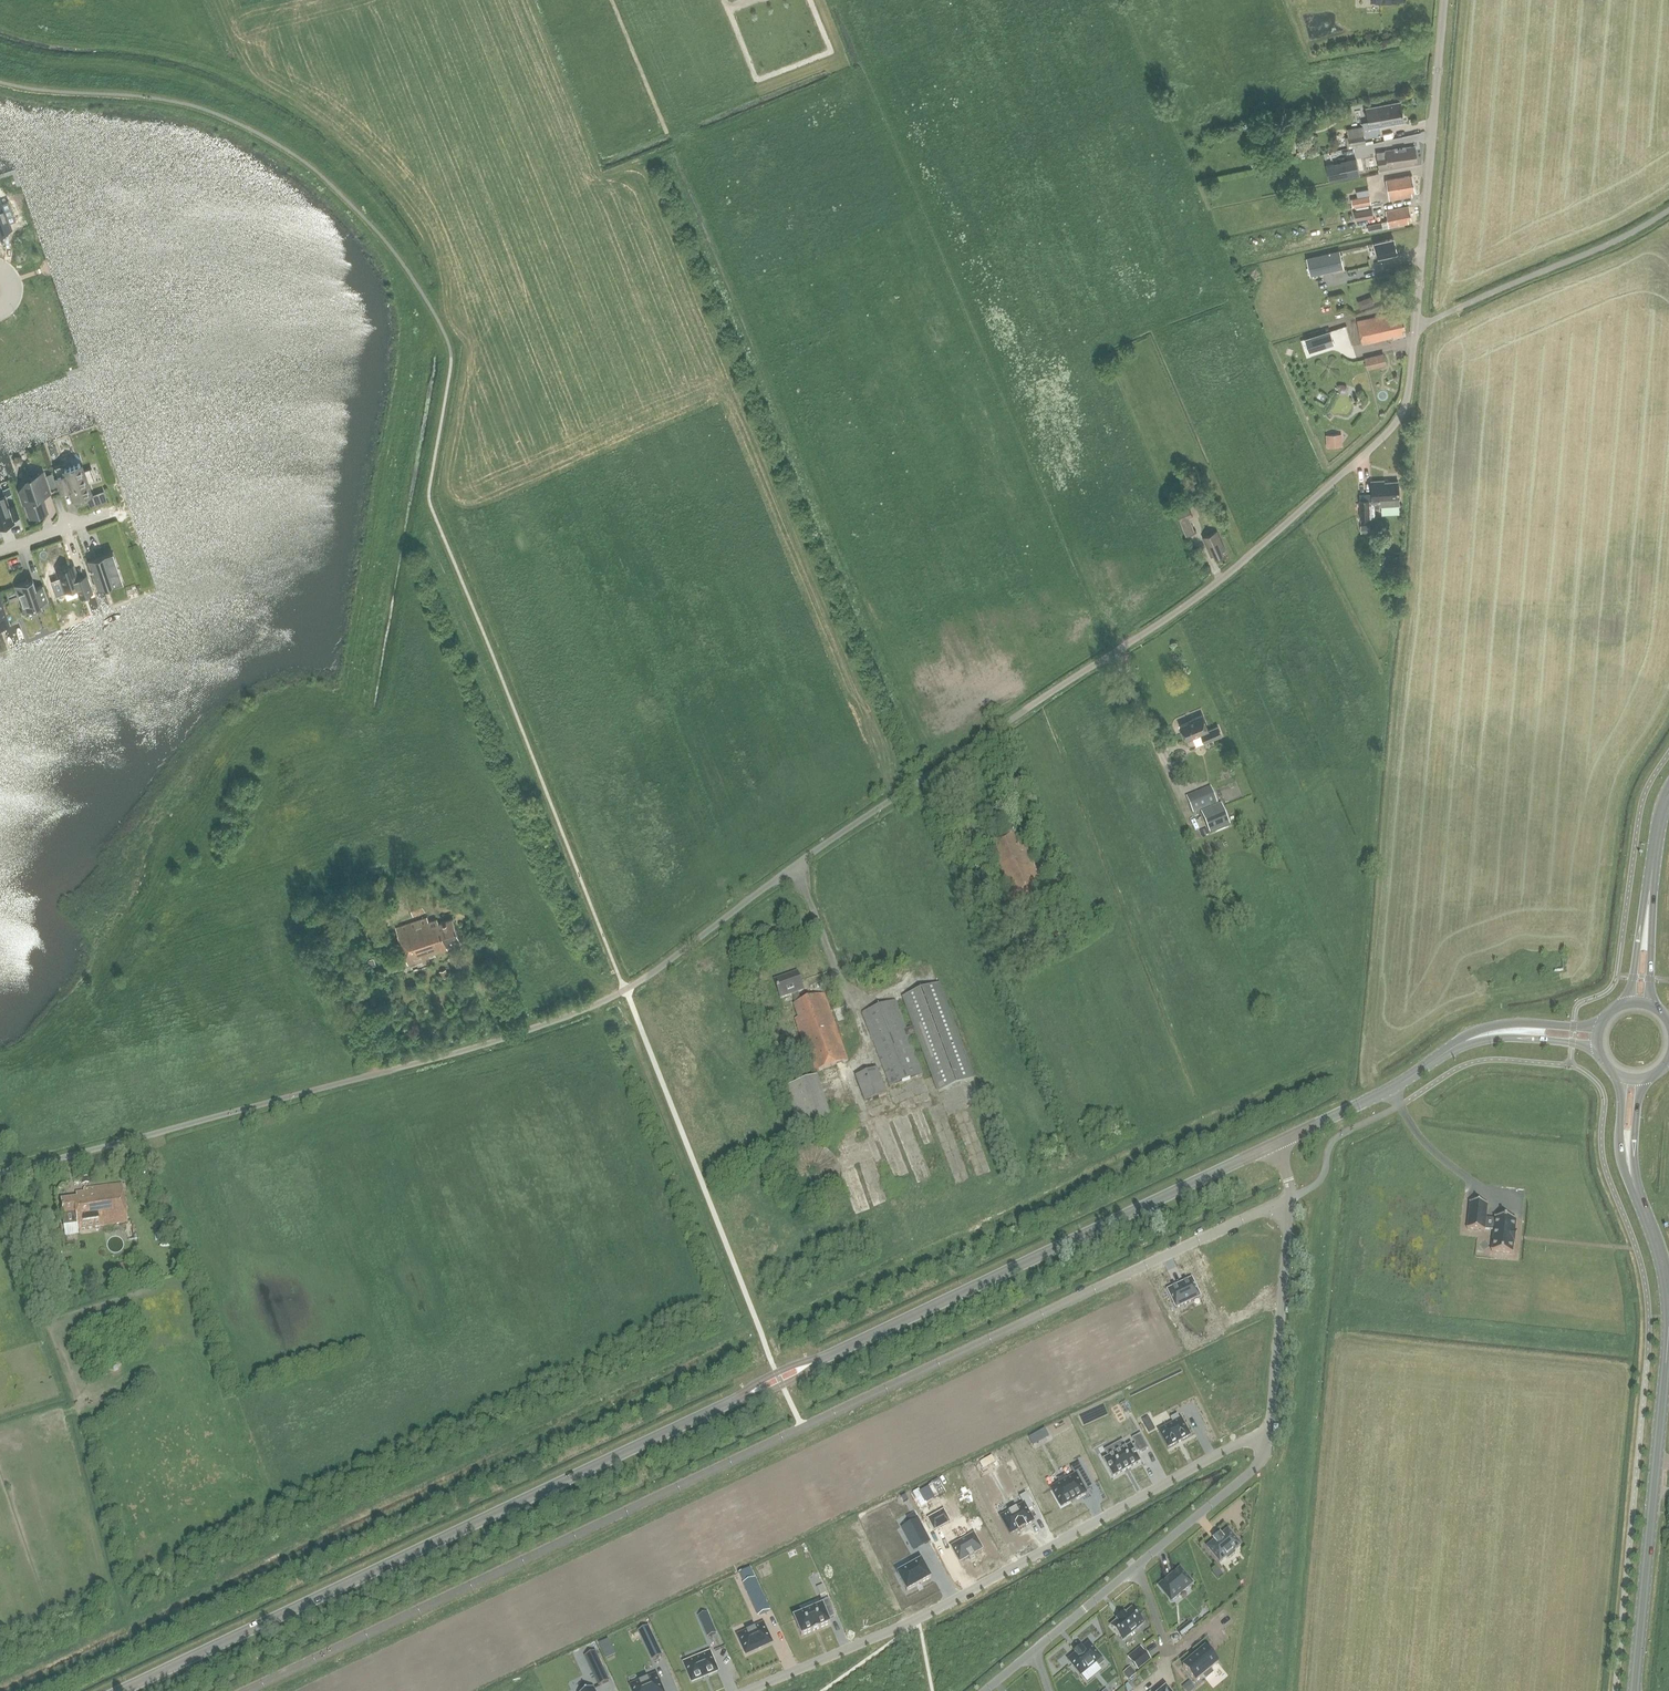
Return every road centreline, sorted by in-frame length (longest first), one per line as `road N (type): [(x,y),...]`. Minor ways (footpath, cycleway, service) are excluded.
road 1 (unclassified): [(0,1174),(483,1045),(599,1004),(1217,585),(1375,446),(1405,410),(1445,0)]
road 2 (tertiary): [(1287,1138),(123,1690)]
road 3 (residential): [(1291,1199),(247,1690)]
road 4 (residential): [(747,1690),(918,1619),(1269,1426)]
road 5 (residential): [(1269,1426),(1256,1468),(986,1690)]
road 6 (secondary): [(1636,1690),(1668,1341)]
road 7 (residential): [(1291,1199),(1269,1426)]
road 8 (tertiary): [(1449,1049),(1390,1089),(1287,1138)]
road 9 (tertiary): [(1599,1028),(1493,1026),(1449,1049)]
road 10 (tertiary): [(1449,1049),(1507,1037),(1598,1051)]
road 11 (secondary): [(1652,1006),(1653,864)]
road 12 (secondary): [(1653,864),(1628,1003)]
road 13 (secondary): [(1622,1078),(1620,1145),(1640,1201)]
road 14 (secondary): [(1640,1201),(1634,1160),(1641,1080)]

